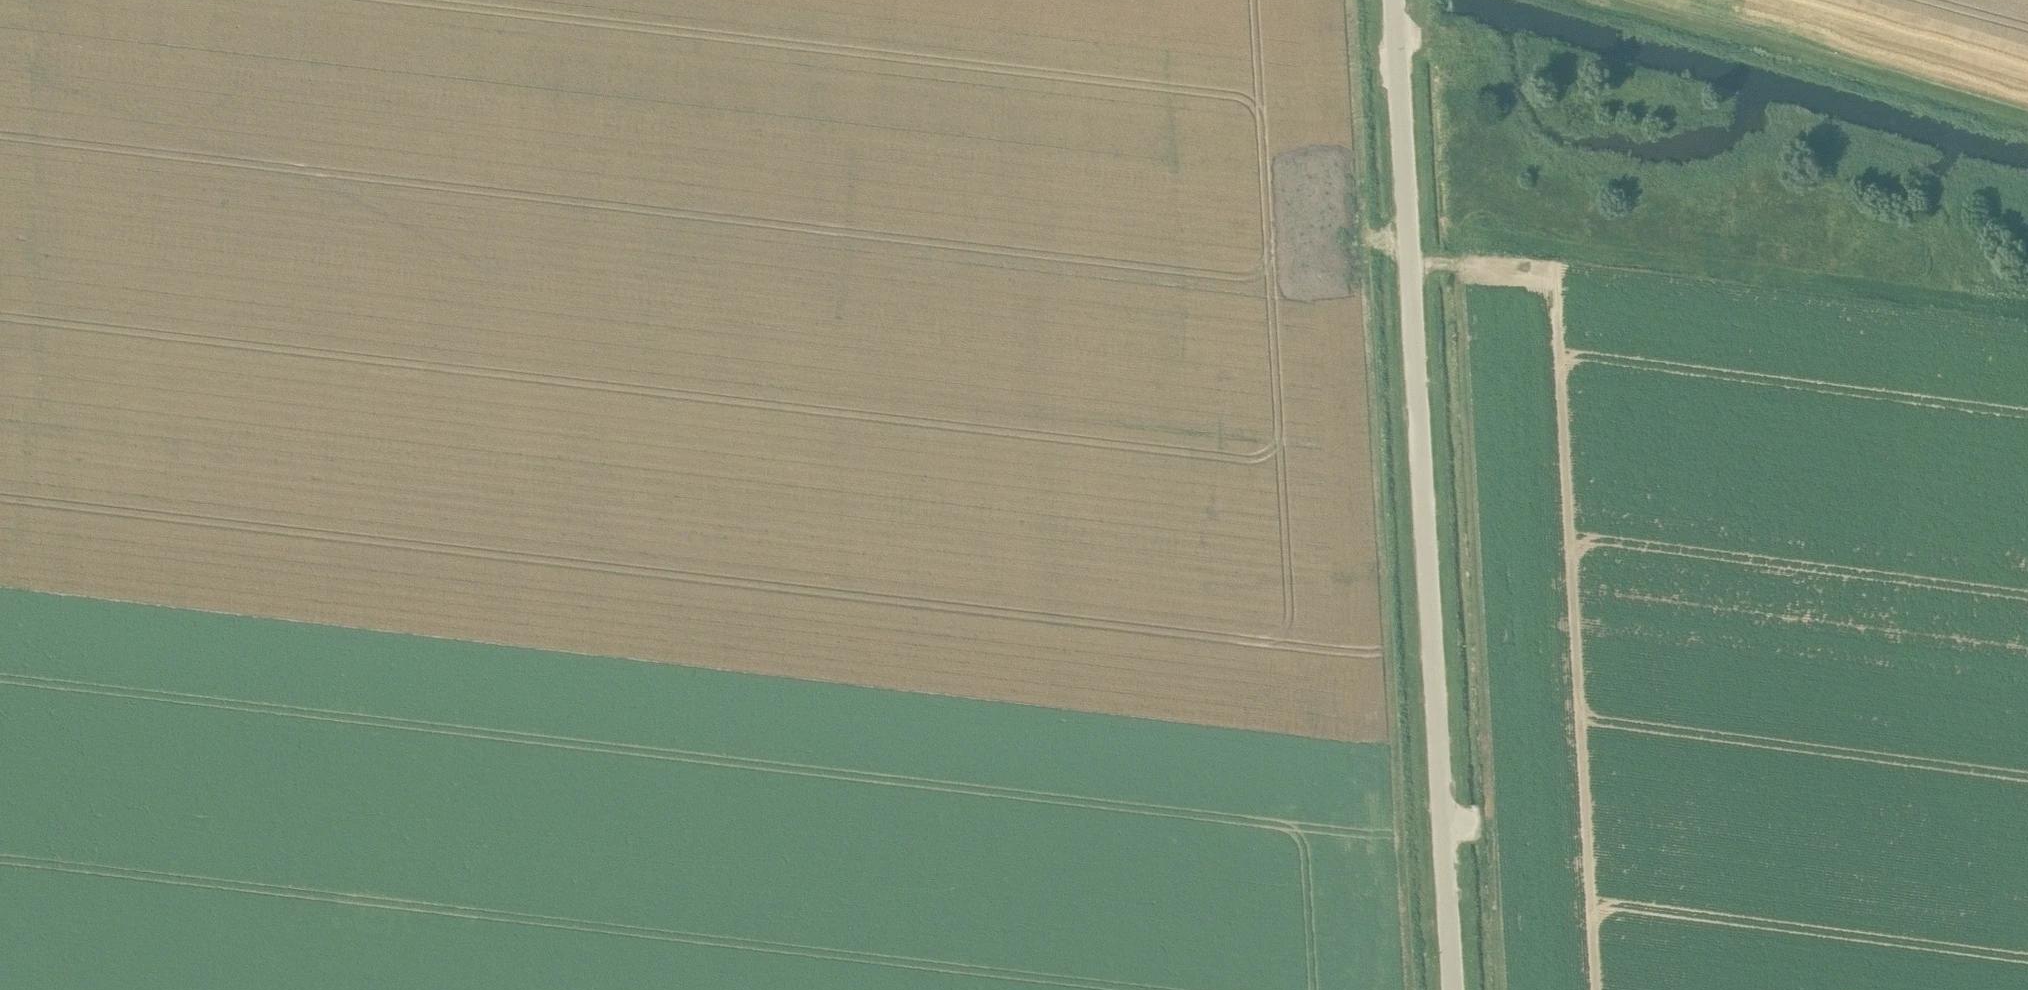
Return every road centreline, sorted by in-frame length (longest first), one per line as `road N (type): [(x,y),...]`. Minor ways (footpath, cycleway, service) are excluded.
road 1 (unclassified): [(1452,989),(1393,0)]

